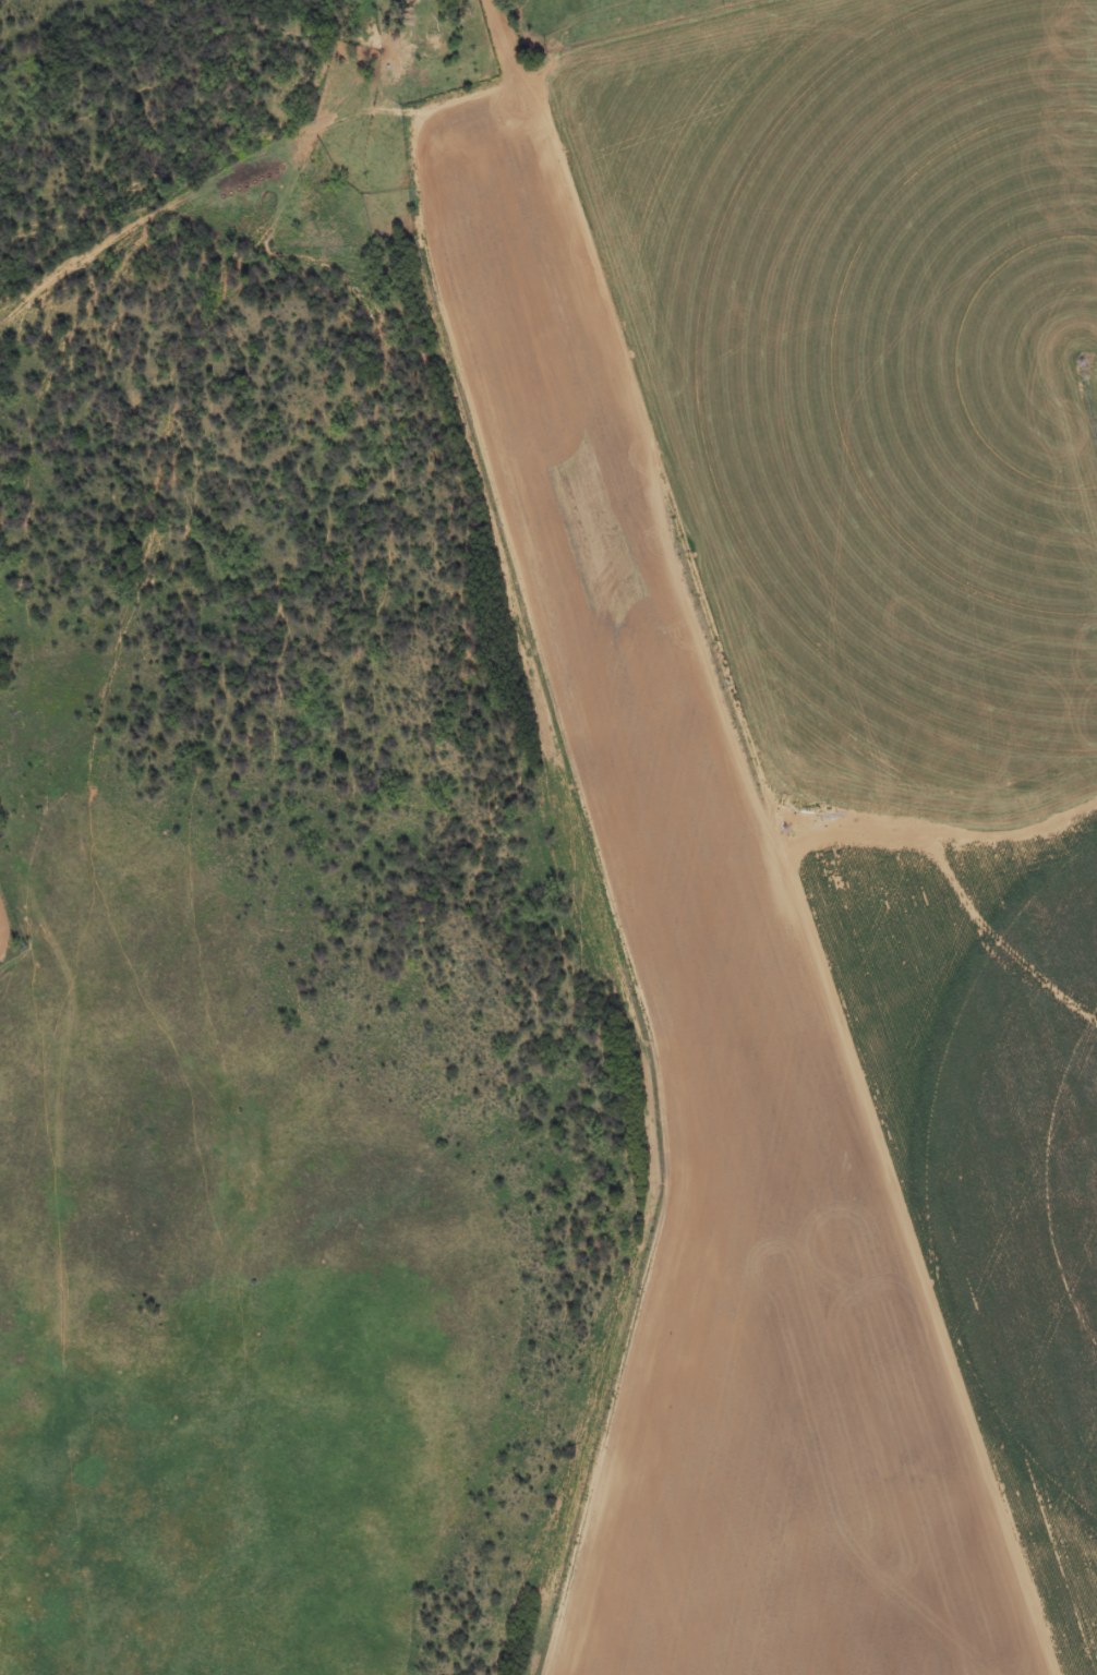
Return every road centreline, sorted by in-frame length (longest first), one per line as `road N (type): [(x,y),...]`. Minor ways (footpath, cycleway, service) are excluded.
road 1 (residential): [(1053,1674),(721,563),(715,502),(683,462),(630,226),(592,136),(537,108),(515,119),(470,209),(469,401),(508,570),(625,949),(685,1253),(606,1513),(573,1674)]
road 2 (residential): [(58,1674),(79,1008),(0,743)]

